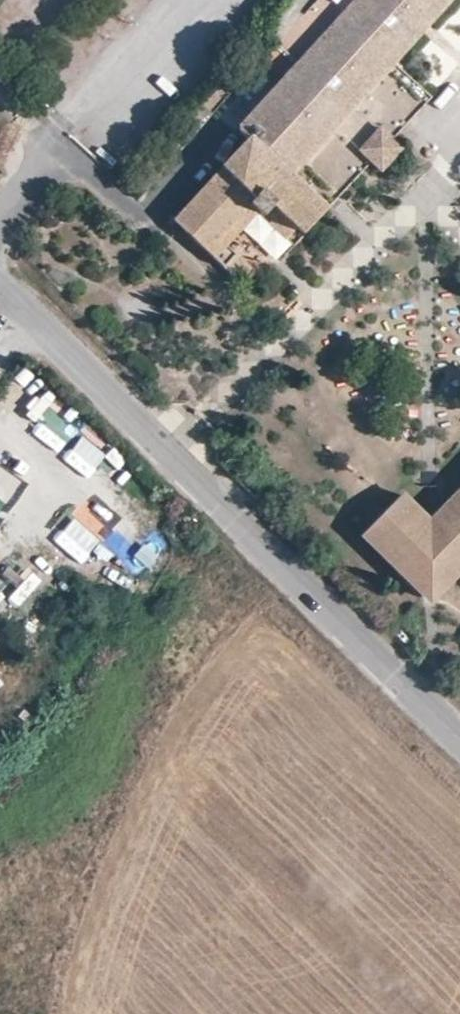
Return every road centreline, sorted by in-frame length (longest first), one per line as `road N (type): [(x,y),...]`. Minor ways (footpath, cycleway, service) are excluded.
road 1 (tertiary): [(0,279),(459,737)]

